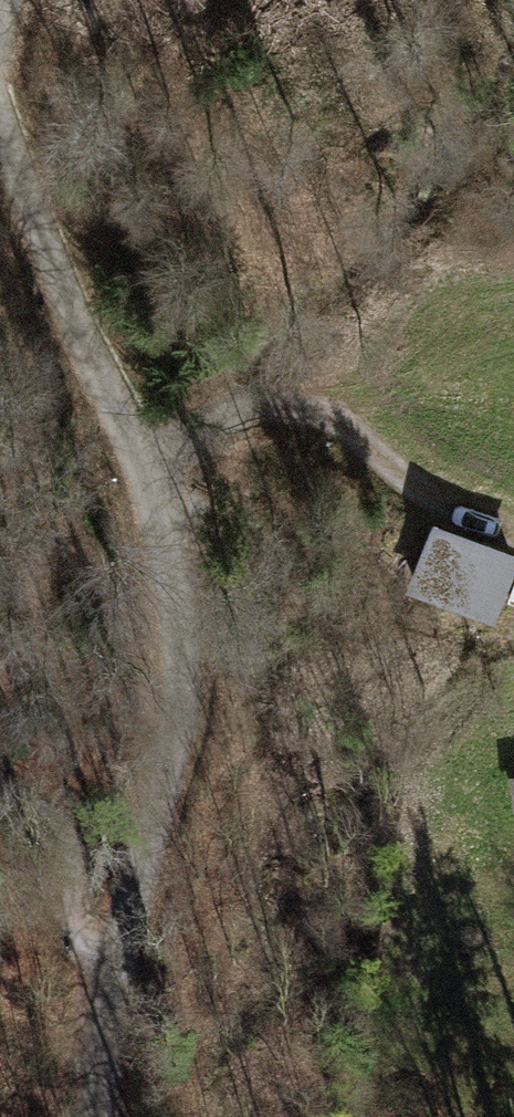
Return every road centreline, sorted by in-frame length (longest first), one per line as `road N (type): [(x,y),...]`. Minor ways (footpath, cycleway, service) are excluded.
road 1 (track): [(118,967),(181,709),(174,560),(152,470),(78,332),(0,124)]
road 2 (track): [(152,470),(211,427),(271,406),(308,412),(343,427),(448,515),(513,534)]
road 3 (track): [(95,1116),(118,967)]

